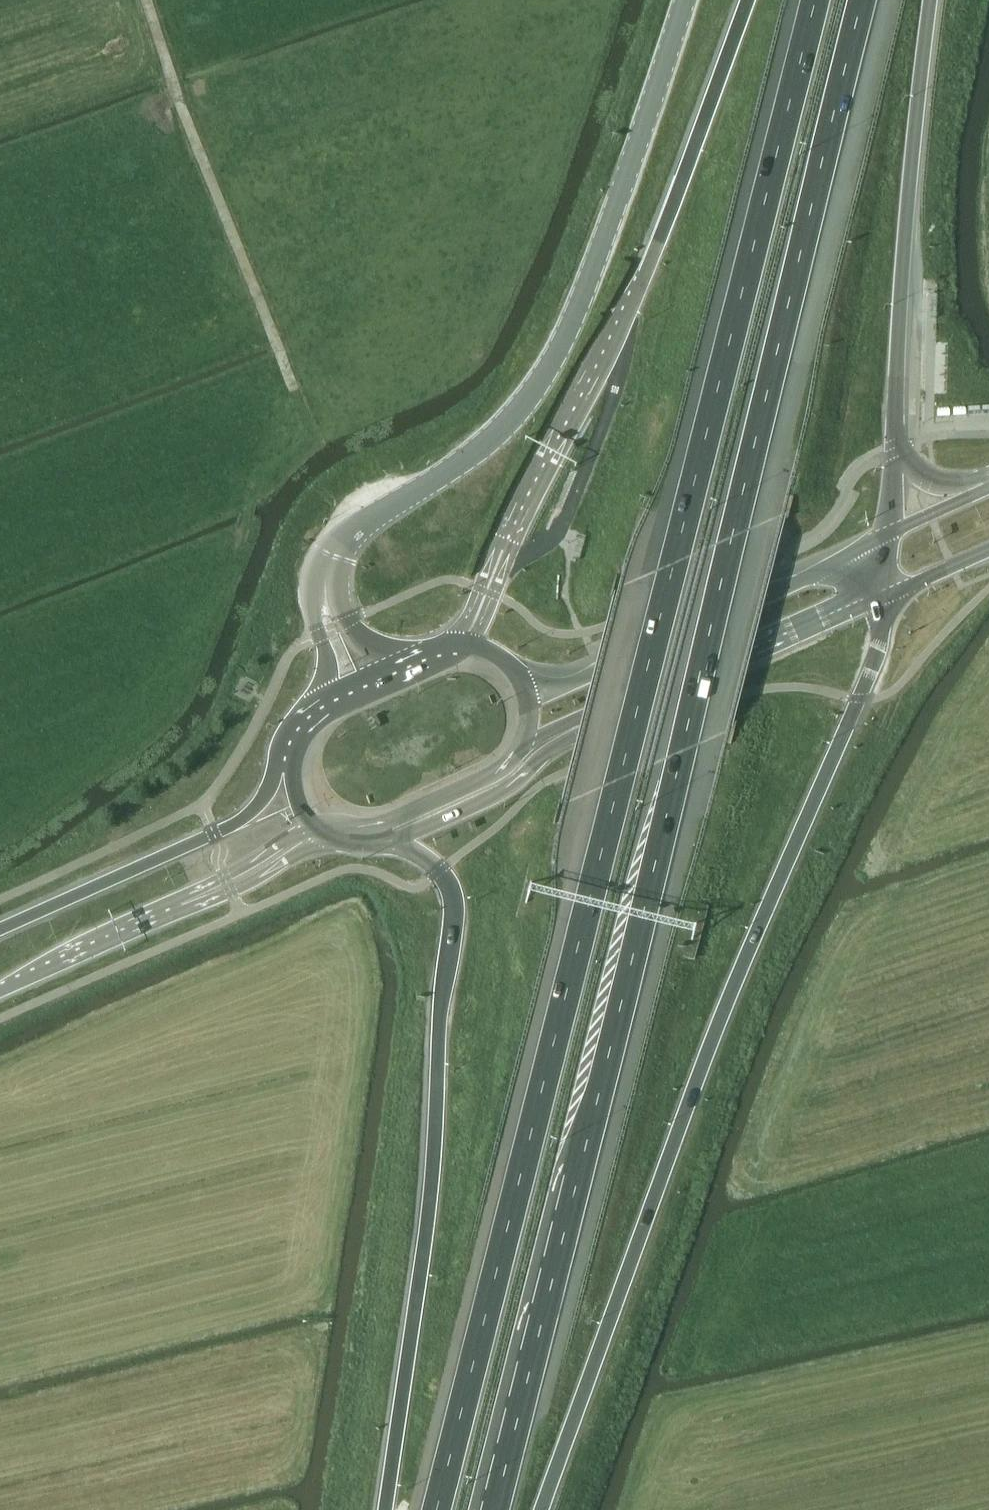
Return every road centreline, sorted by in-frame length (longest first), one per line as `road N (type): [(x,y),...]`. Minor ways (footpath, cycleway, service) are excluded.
road 1 (motorway): [(815,0),(436,1509)]
road 2 (motorway): [(491,1509),(861,0)]
road 3 (motorway): [(541,1509),(737,974),(882,643),(889,595)]
road 4 (motorway): [(747,0),(625,320),(457,646)]
road 5 (motorway): [(396,840),(451,888),(465,964),(385,1509)]
road 6 (tertiary): [(686,0),(616,210),(557,355),(528,402),(491,441),(352,532),(331,559)]
road 7 (motorway): [(586,1509),(614,1437),(700,1285),(767,1190),(838,1109),(988,976)]
road 8 (motorway): [(894,452),(904,245),(930,0)]
road 9 (track): [(145,0),(176,105),(287,387)]
road 10 (primary): [(890,530),(790,587),(590,675),(527,687)]
road 11 (primary): [(288,757),(266,796),(242,818),(0,931)]
road 12 (primary): [(578,726),(889,595)]
road 13 (primary): [(313,827),(398,818),(494,774),(520,746)]
road 14 (primary): [(396,840),(496,797),(578,726)]
road 15 (primary): [(0,989),(186,904)]
road 16 (primary): [(186,904),(217,898),(326,840)]
road 17 (primary): [(186,904),(313,827)]
road 18 (tertiary): [(331,559),(312,615),(329,702)]
road 19 (tertiary): [(375,681),(347,622),(331,559)]

